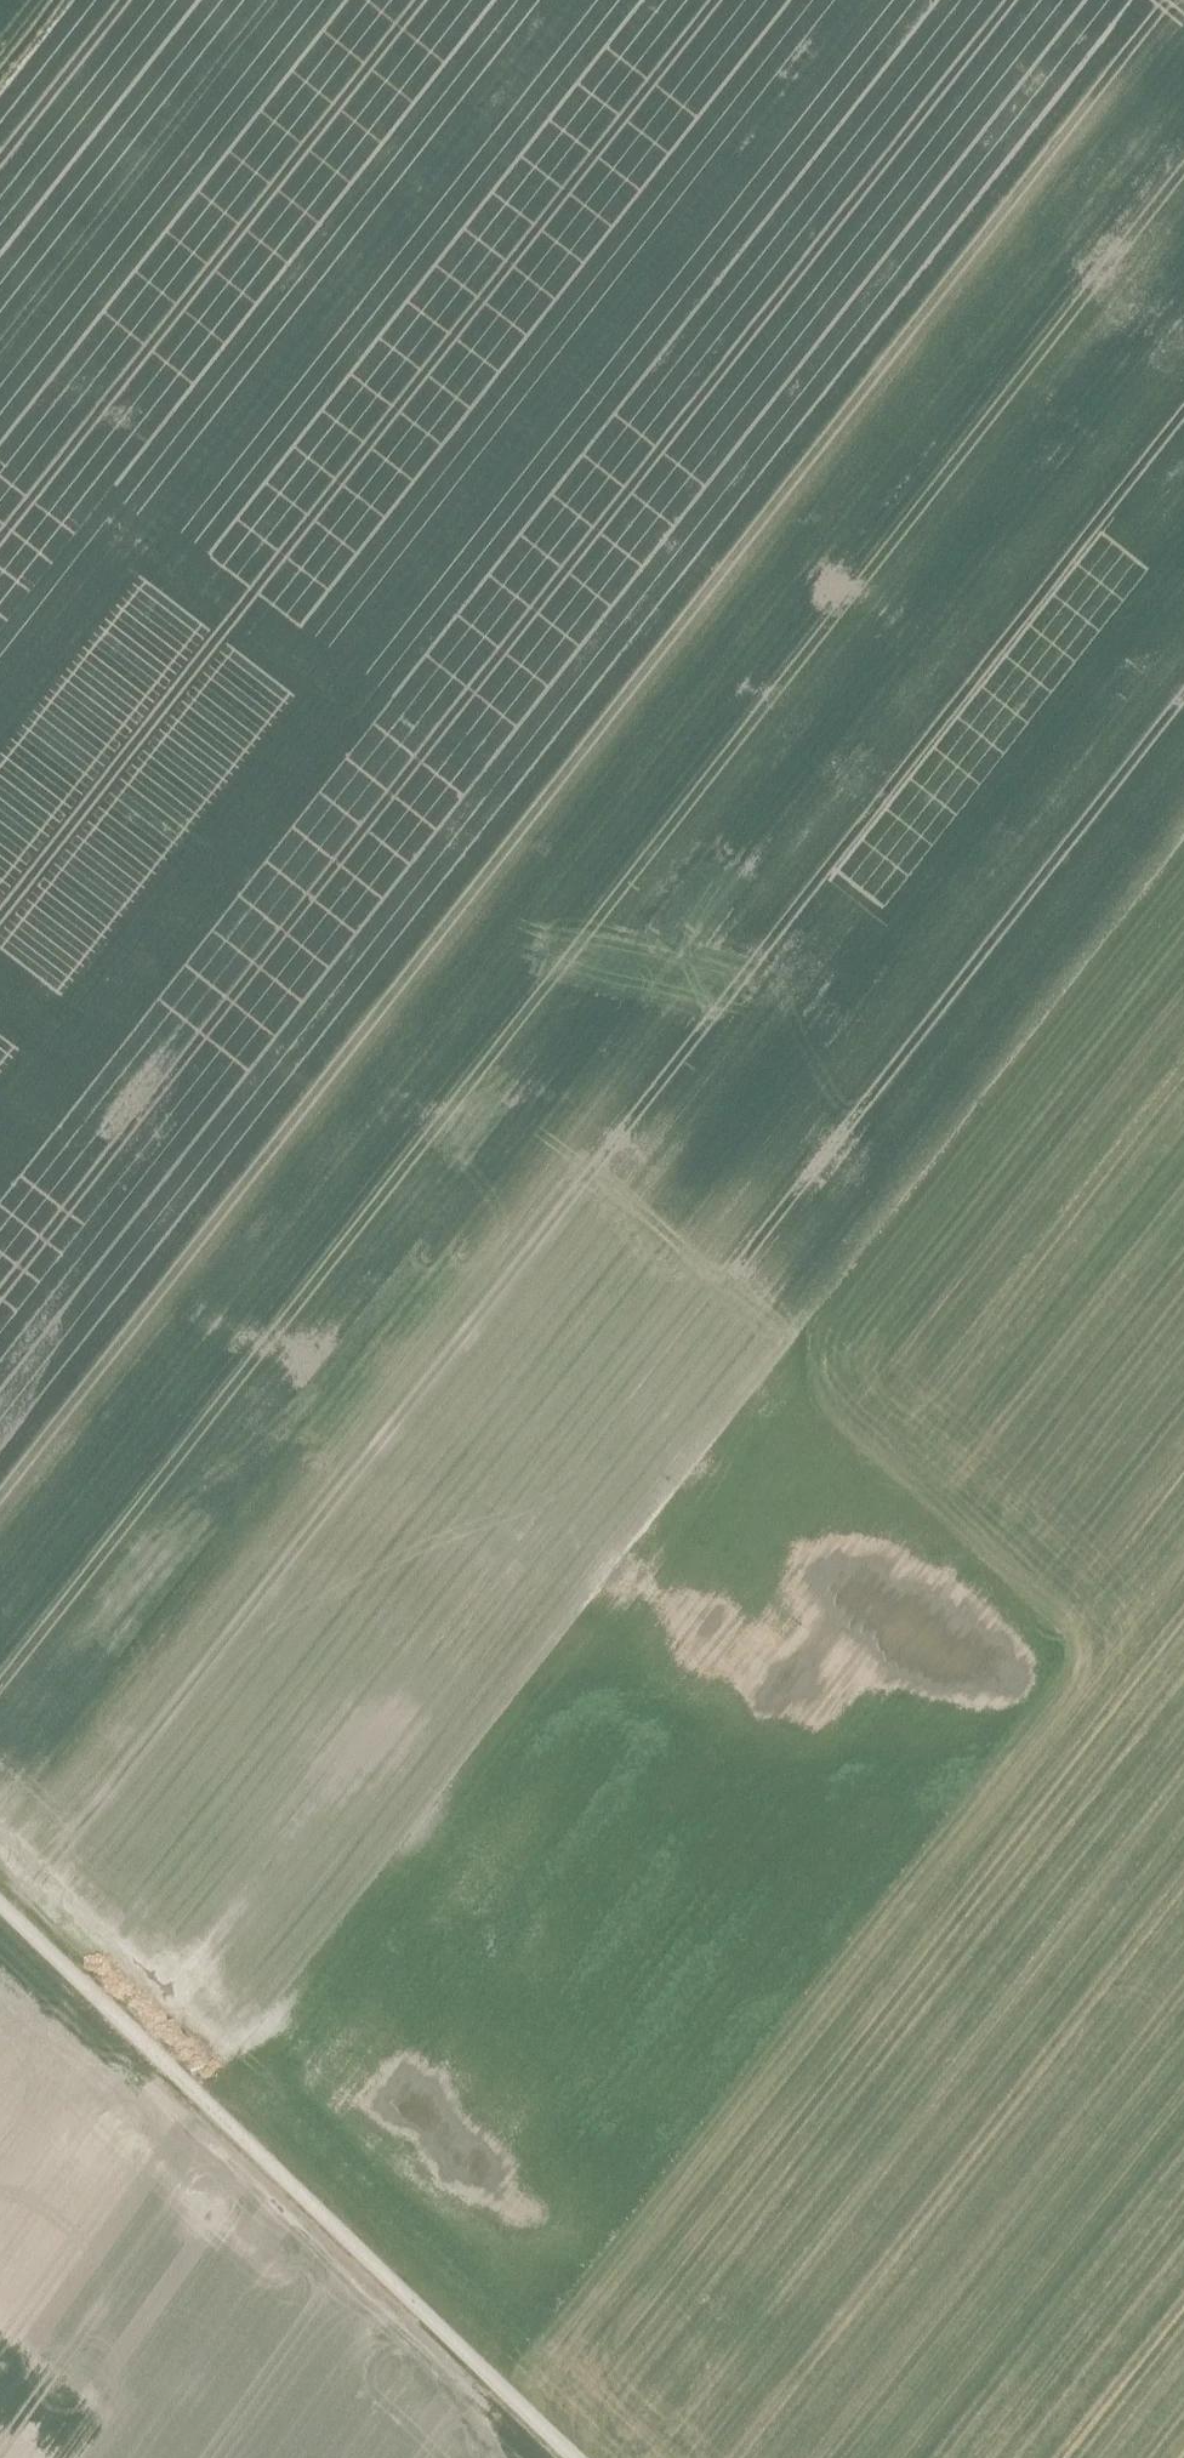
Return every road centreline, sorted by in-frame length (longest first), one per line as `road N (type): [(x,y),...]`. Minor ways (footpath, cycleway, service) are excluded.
road 1 (unclassified): [(576,2457),(0,1903)]

